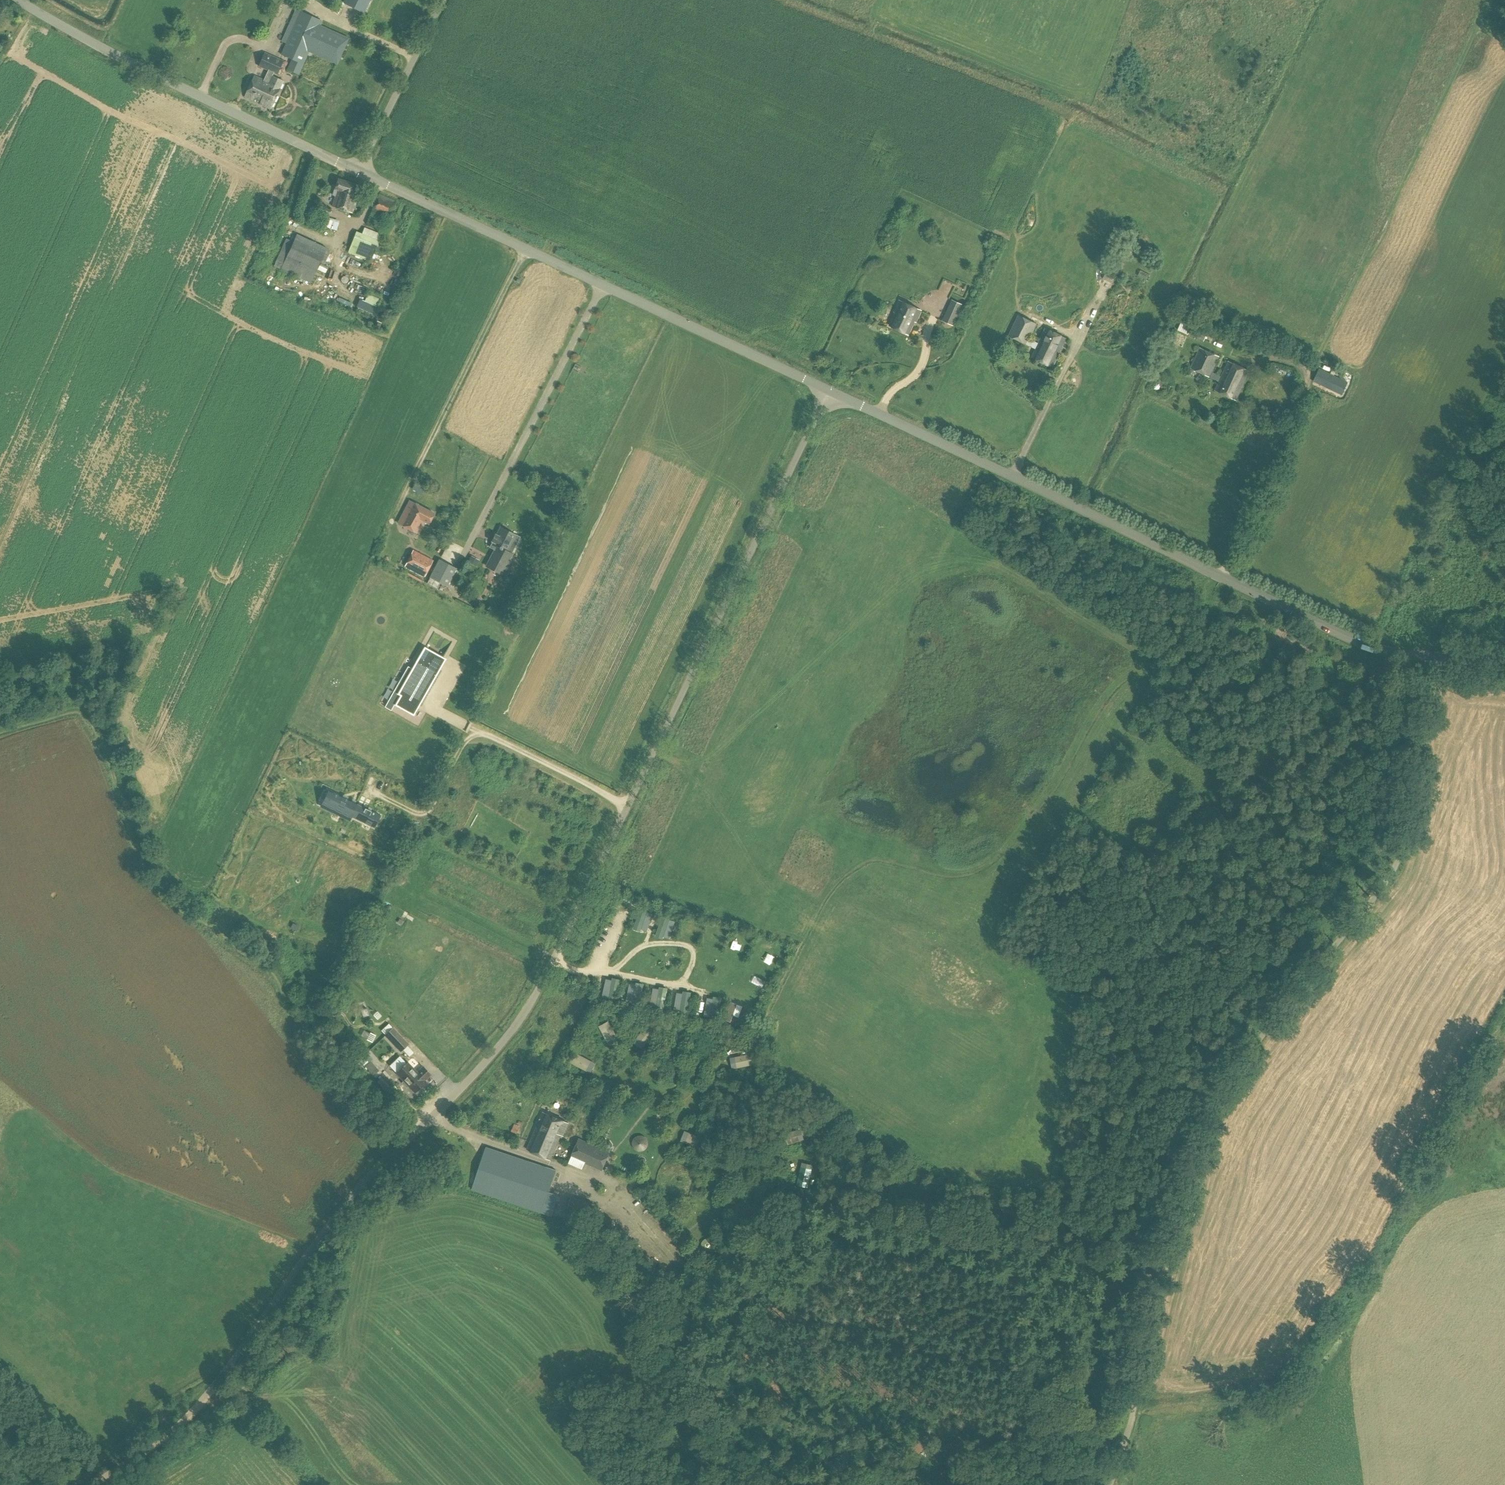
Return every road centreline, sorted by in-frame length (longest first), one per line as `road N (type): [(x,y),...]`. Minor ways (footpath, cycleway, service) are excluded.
road 1 (unclassified): [(98,1484),(145,1454),(198,1402),(312,1245),(527,1013),(830,394)]
road 2 (unclassified): [(1107,1484),(1208,1114),(1226,1079),(1395,866),(1440,656)]
road 3 (tertiary): [(1440,656),(1351,640),(830,394)]
road 4 (tertiary): [(830,394),(359,172)]
road 5 (tertiary): [(359,172),(19,0)]
road 6 (track): [(1185,632),(1213,632),(1251,655),(1380,694),(1433,693)]
road 7 (unclassified): [(359,172),(444,0)]

